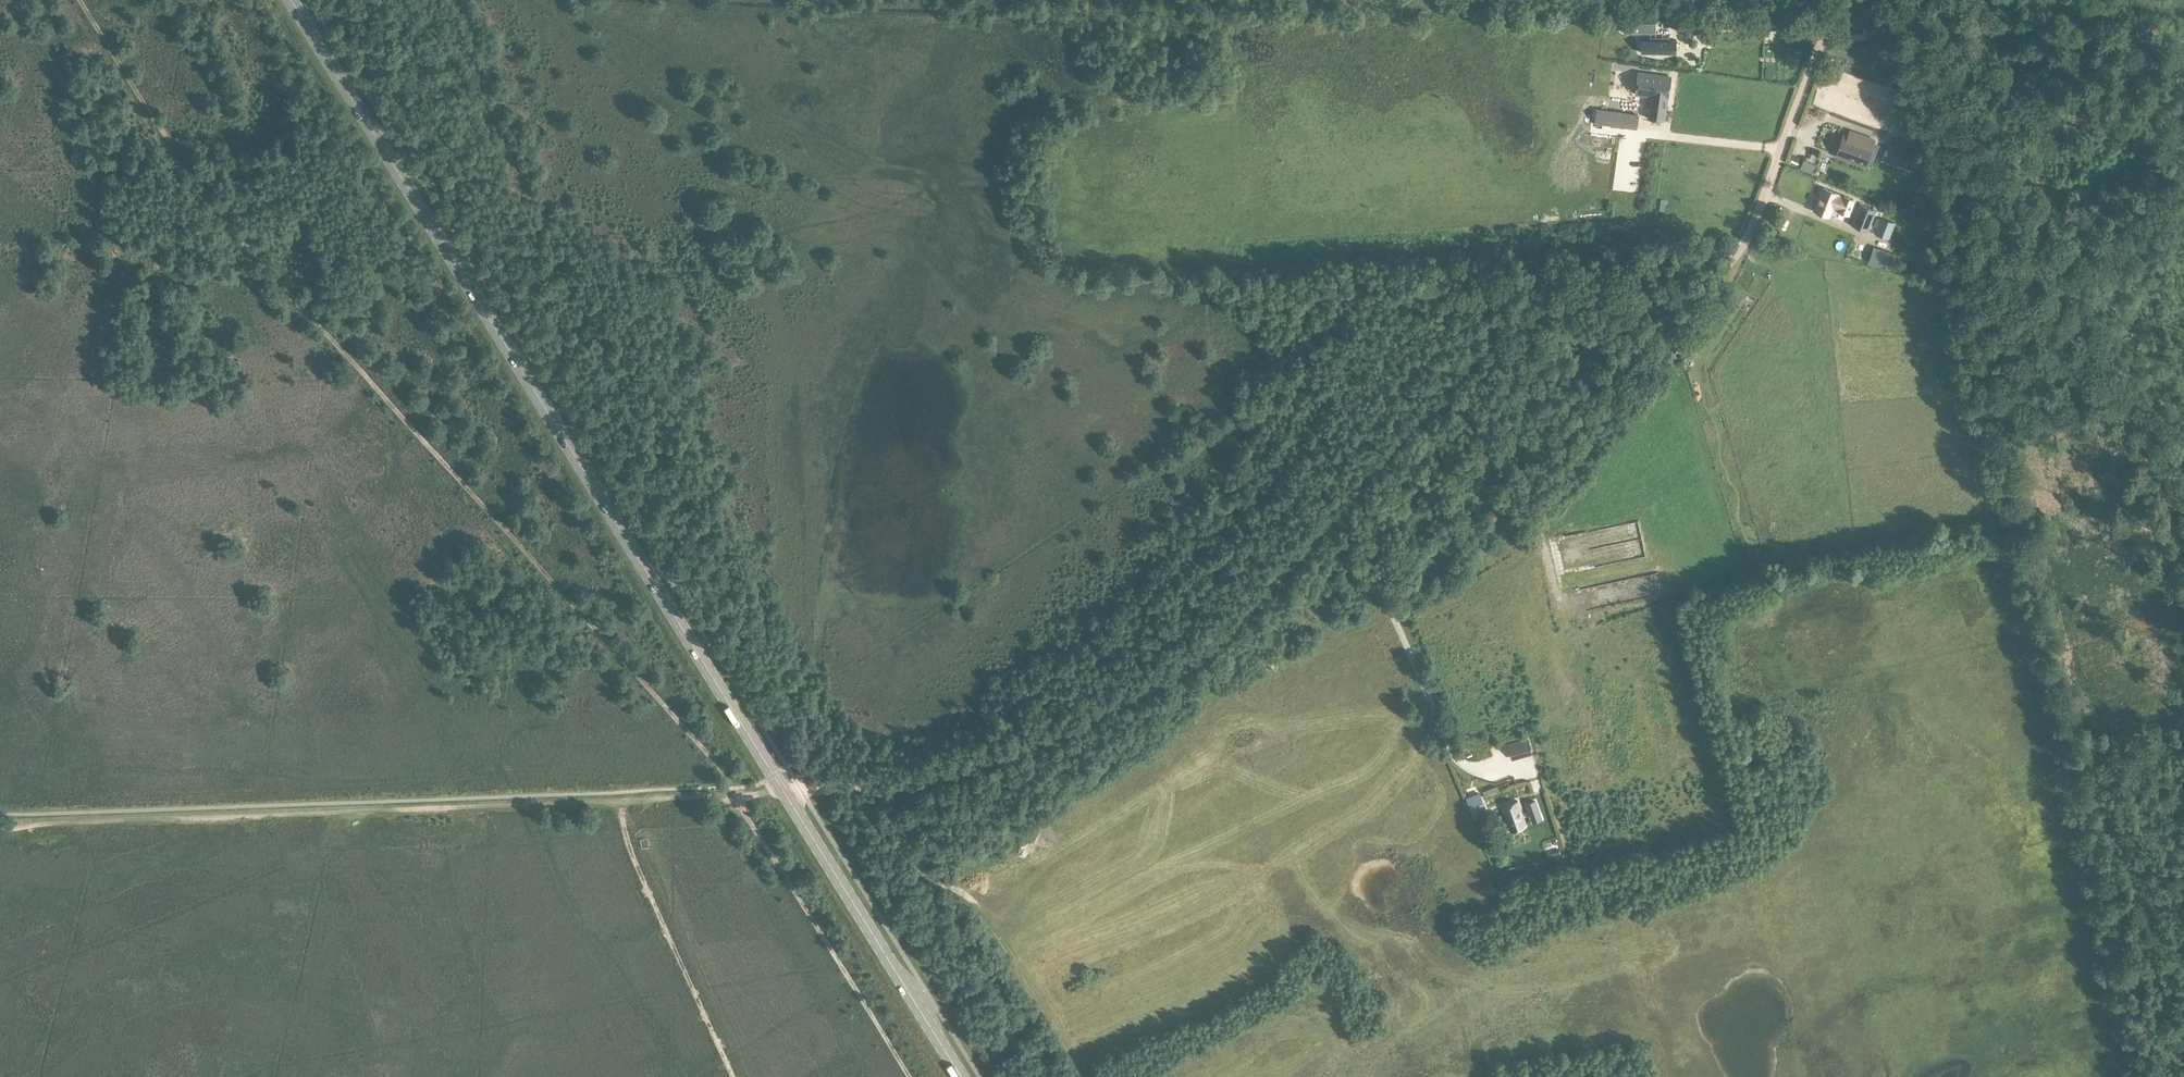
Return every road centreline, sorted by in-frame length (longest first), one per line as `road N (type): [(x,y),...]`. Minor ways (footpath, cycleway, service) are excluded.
road 1 (track): [(804,793),(938,778),(1180,674),(1506,324),(1549,302),(1664,290),(1714,276),(1749,236),(1836,0)]
road 2 (track): [(737,789),(227,224),(81,0)]
road 3 (primary): [(788,800),(290,0)]
road 4 (track): [(0,828),(623,800)]
road 5 (track): [(910,1076),(735,796)]
road 6 (primary): [(960,1076),(788,800)]
road 7 (track): [(732,1076),(641,875),(623,800)]
road 8 (track): [(1448,385),(1540,533),(1564,616)]
road 9 (track): [(1781,150),(1646,132)]
road 10 (track): [(1827,26),(1698,24)]

